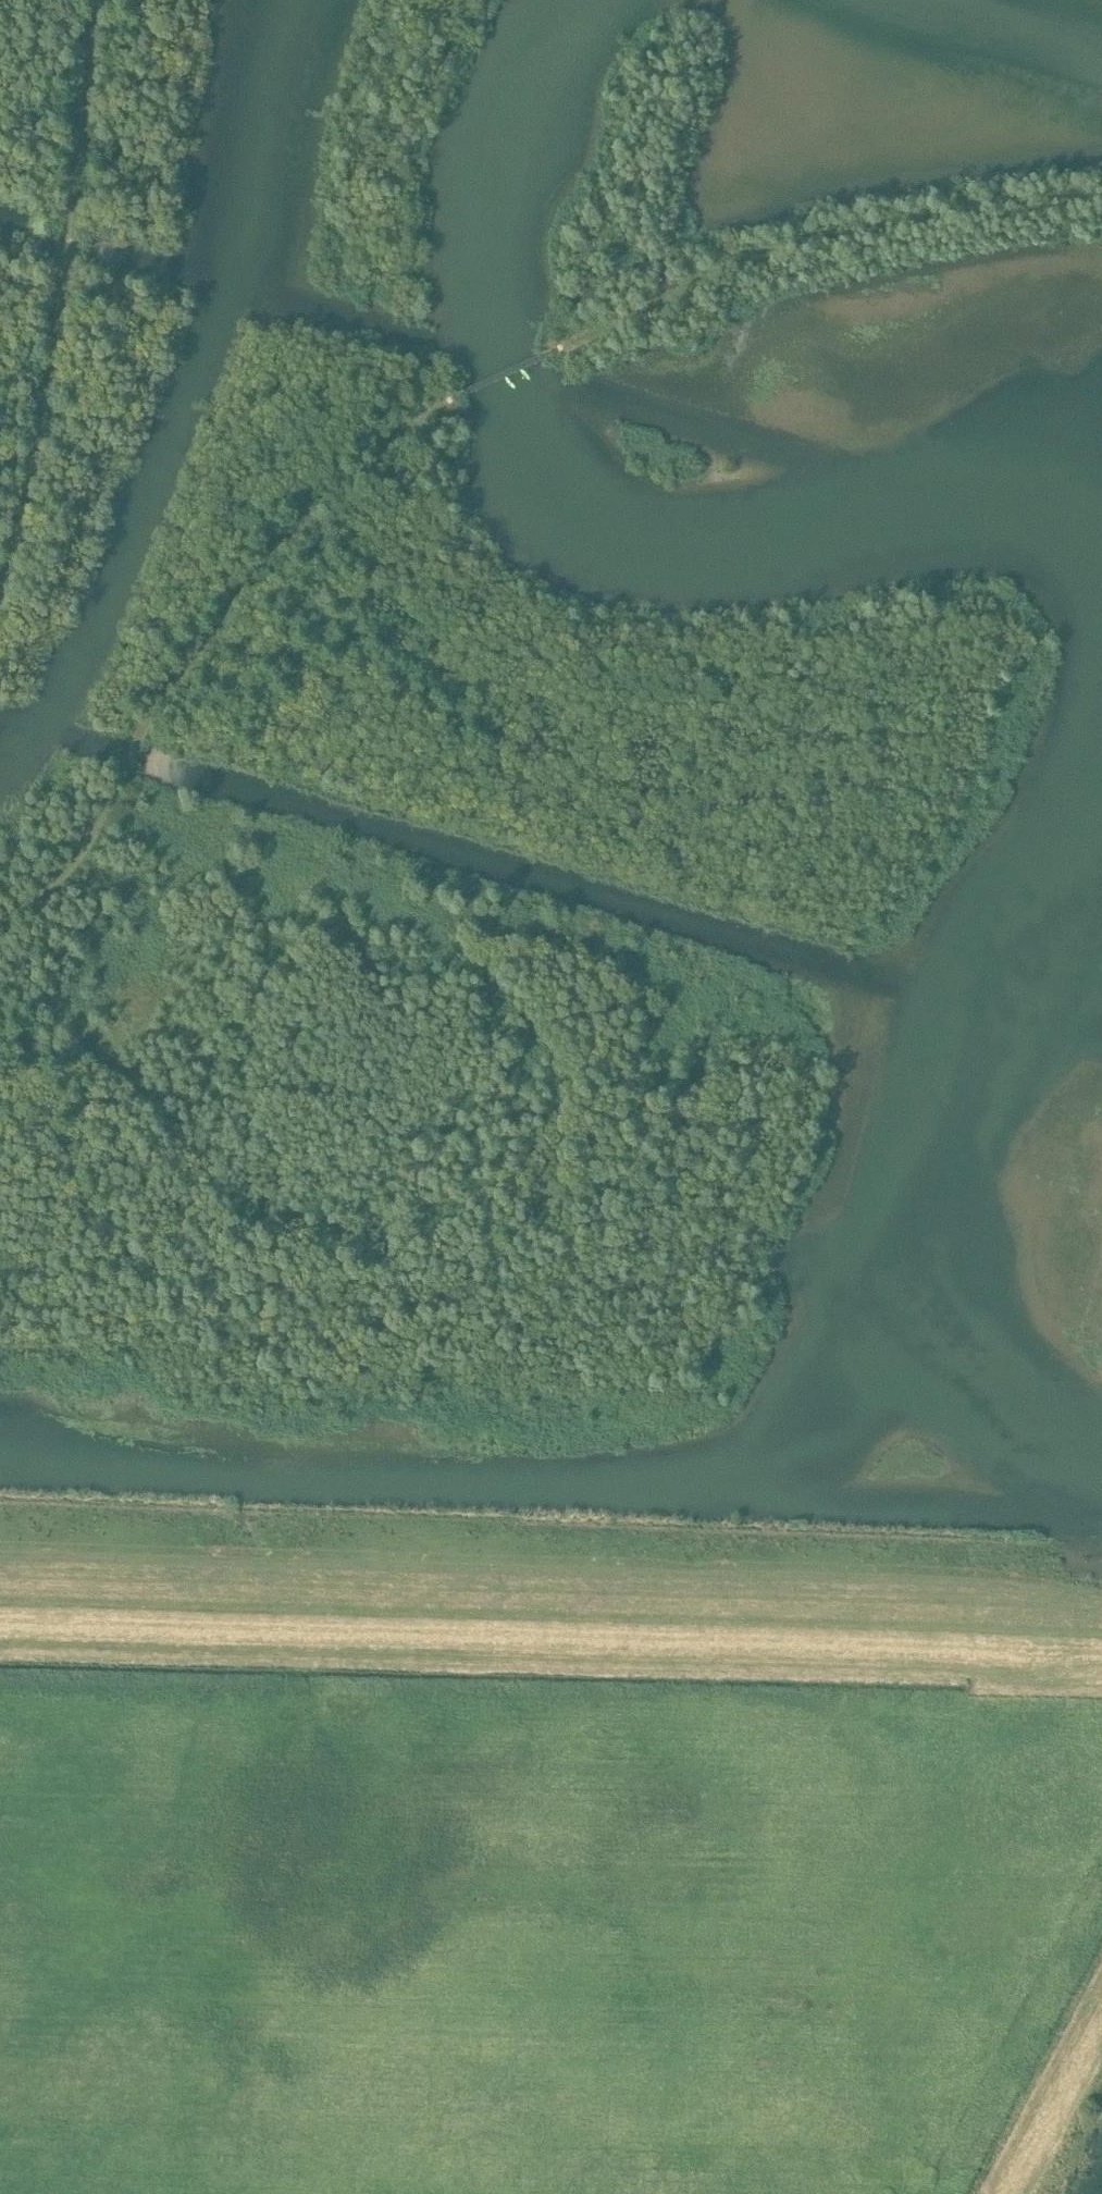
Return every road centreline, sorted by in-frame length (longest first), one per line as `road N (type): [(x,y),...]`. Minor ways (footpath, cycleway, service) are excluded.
road 1 (track): [(0,1642),(1101,1665)]

